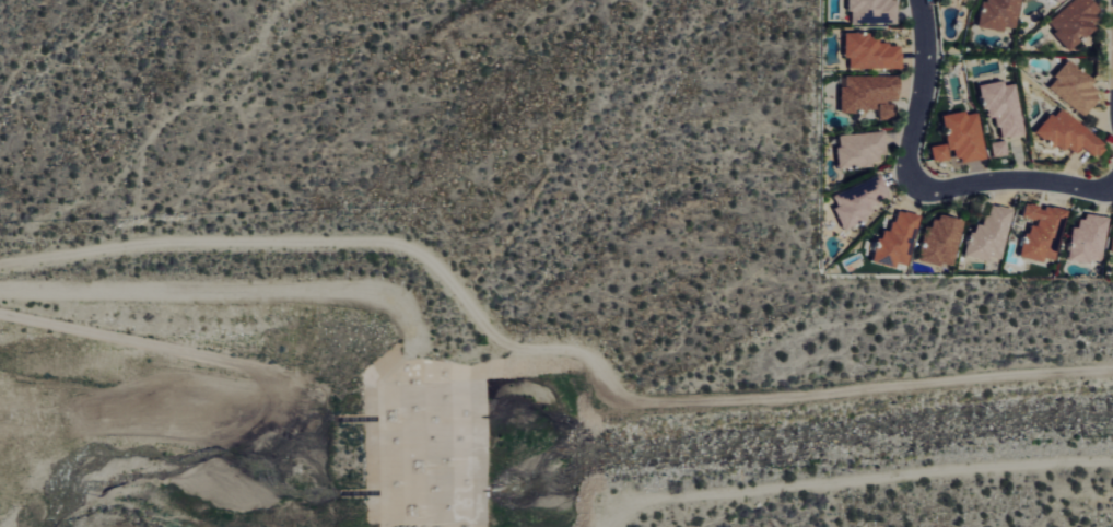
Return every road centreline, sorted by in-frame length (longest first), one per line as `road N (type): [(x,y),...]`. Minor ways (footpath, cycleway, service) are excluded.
road 1 (residential): [(1112,186),(1010,180),(935,190),(914,183)]
road 2 (residential): [(914,183),(906,154),(923,61),(916,0)]

